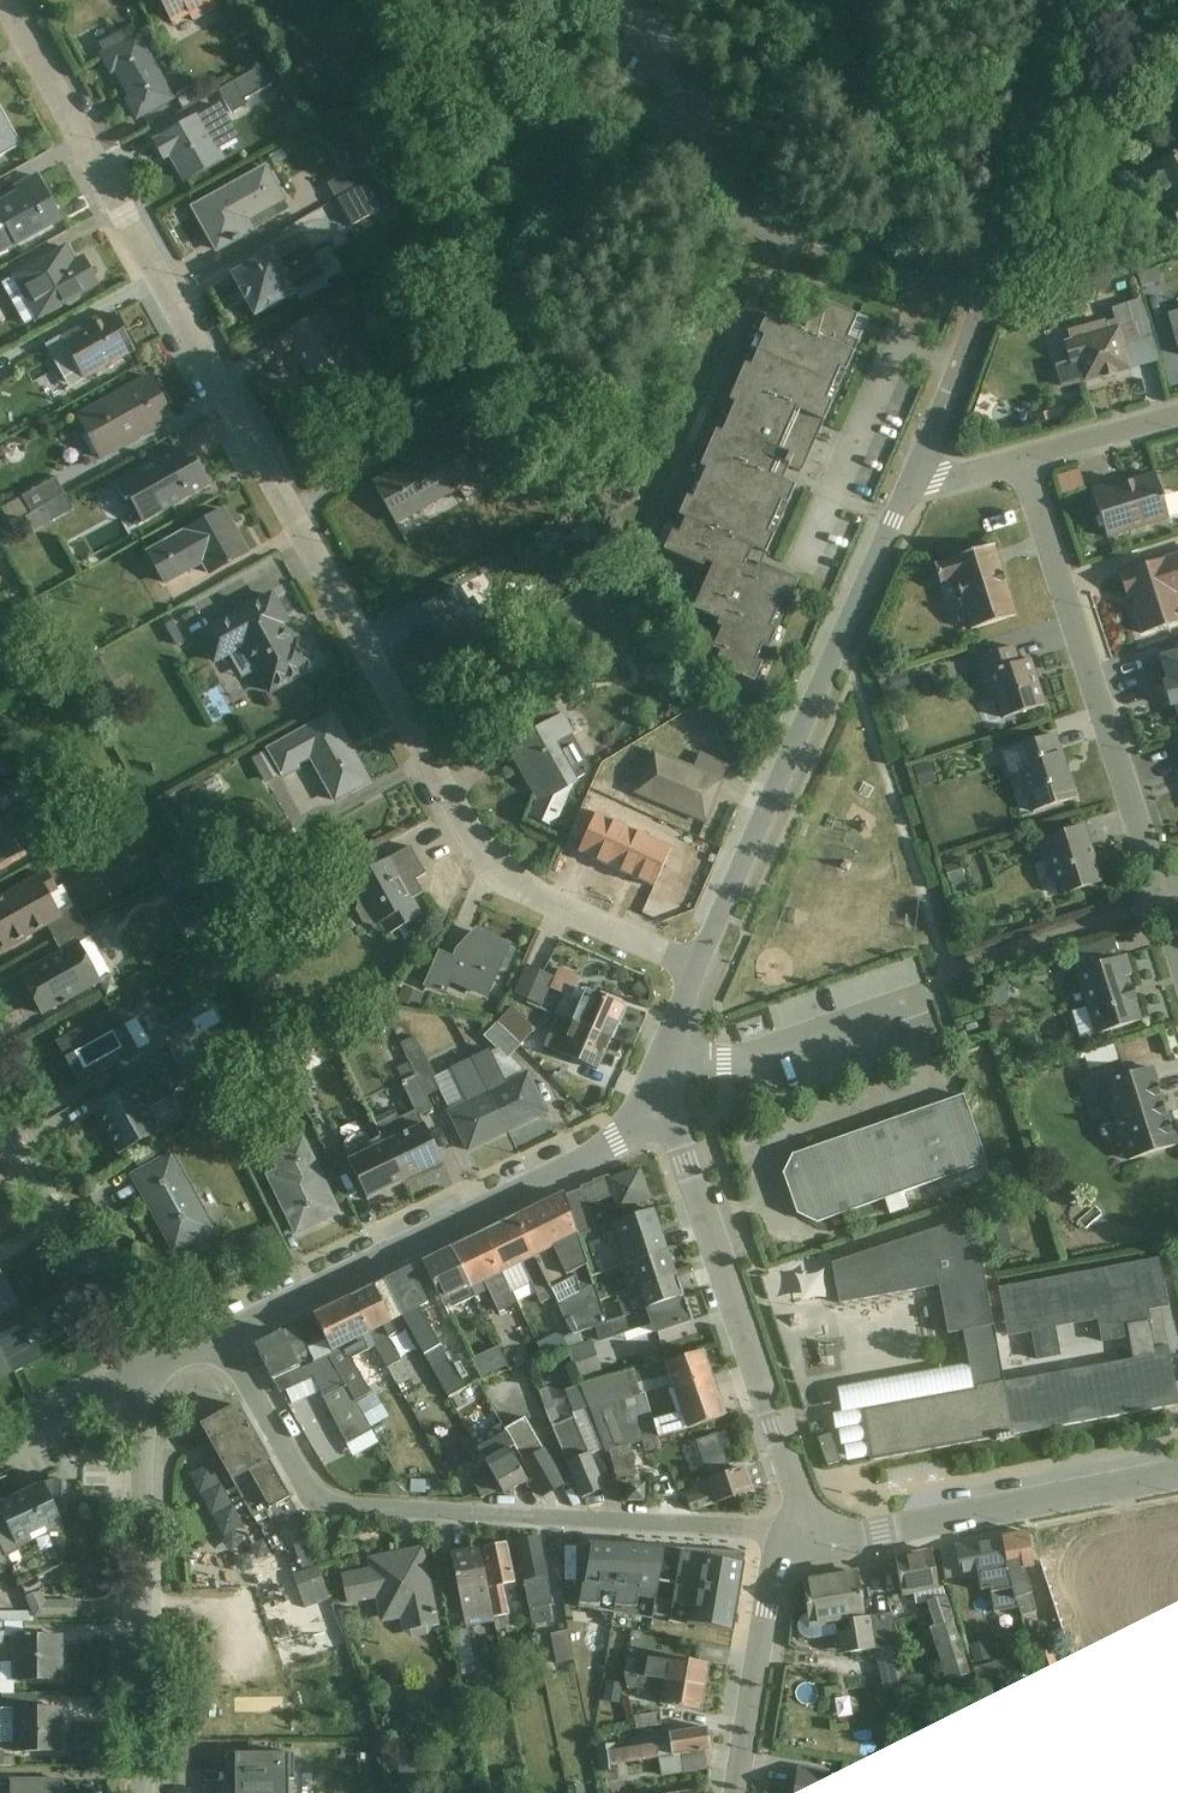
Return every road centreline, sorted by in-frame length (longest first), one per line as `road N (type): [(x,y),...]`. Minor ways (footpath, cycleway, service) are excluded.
road 1 (residential): [(15,0),(485,861),(516,888),(695,970)]
road 2 (residential): [(798,1532),(354,1508),(327,1499),(305,1483),(223,1338)]
road 3 (residential): [(695,970),(918,471)]
road 4 (residential): [(918,471),(985,296),(1075,0)]
road 5 (residential): [(223,1338),(618,1144),(655,1109)]
road 6 (residential): [(1166,899),(1023,461)]
road 7 (residential): [(655,1109),(679,1142),(794,1468),(798,1532)]
road 8 (residential): [(145,1375),(144,1792)]
road 9 (residential): [(798,1532),(846,1536),(1177,1475)]
road 10 (residential): [(0,1111),(145,1375)]
road 11 (residential): [(798,1532),(777,1566),(735,1792)]
road 12 (residential): [(1023,461),(1177,418)]
road 13 (residential): [(0,1441),(145,1375)]
road 14 (residential): [(655,1109),(695,970)]

